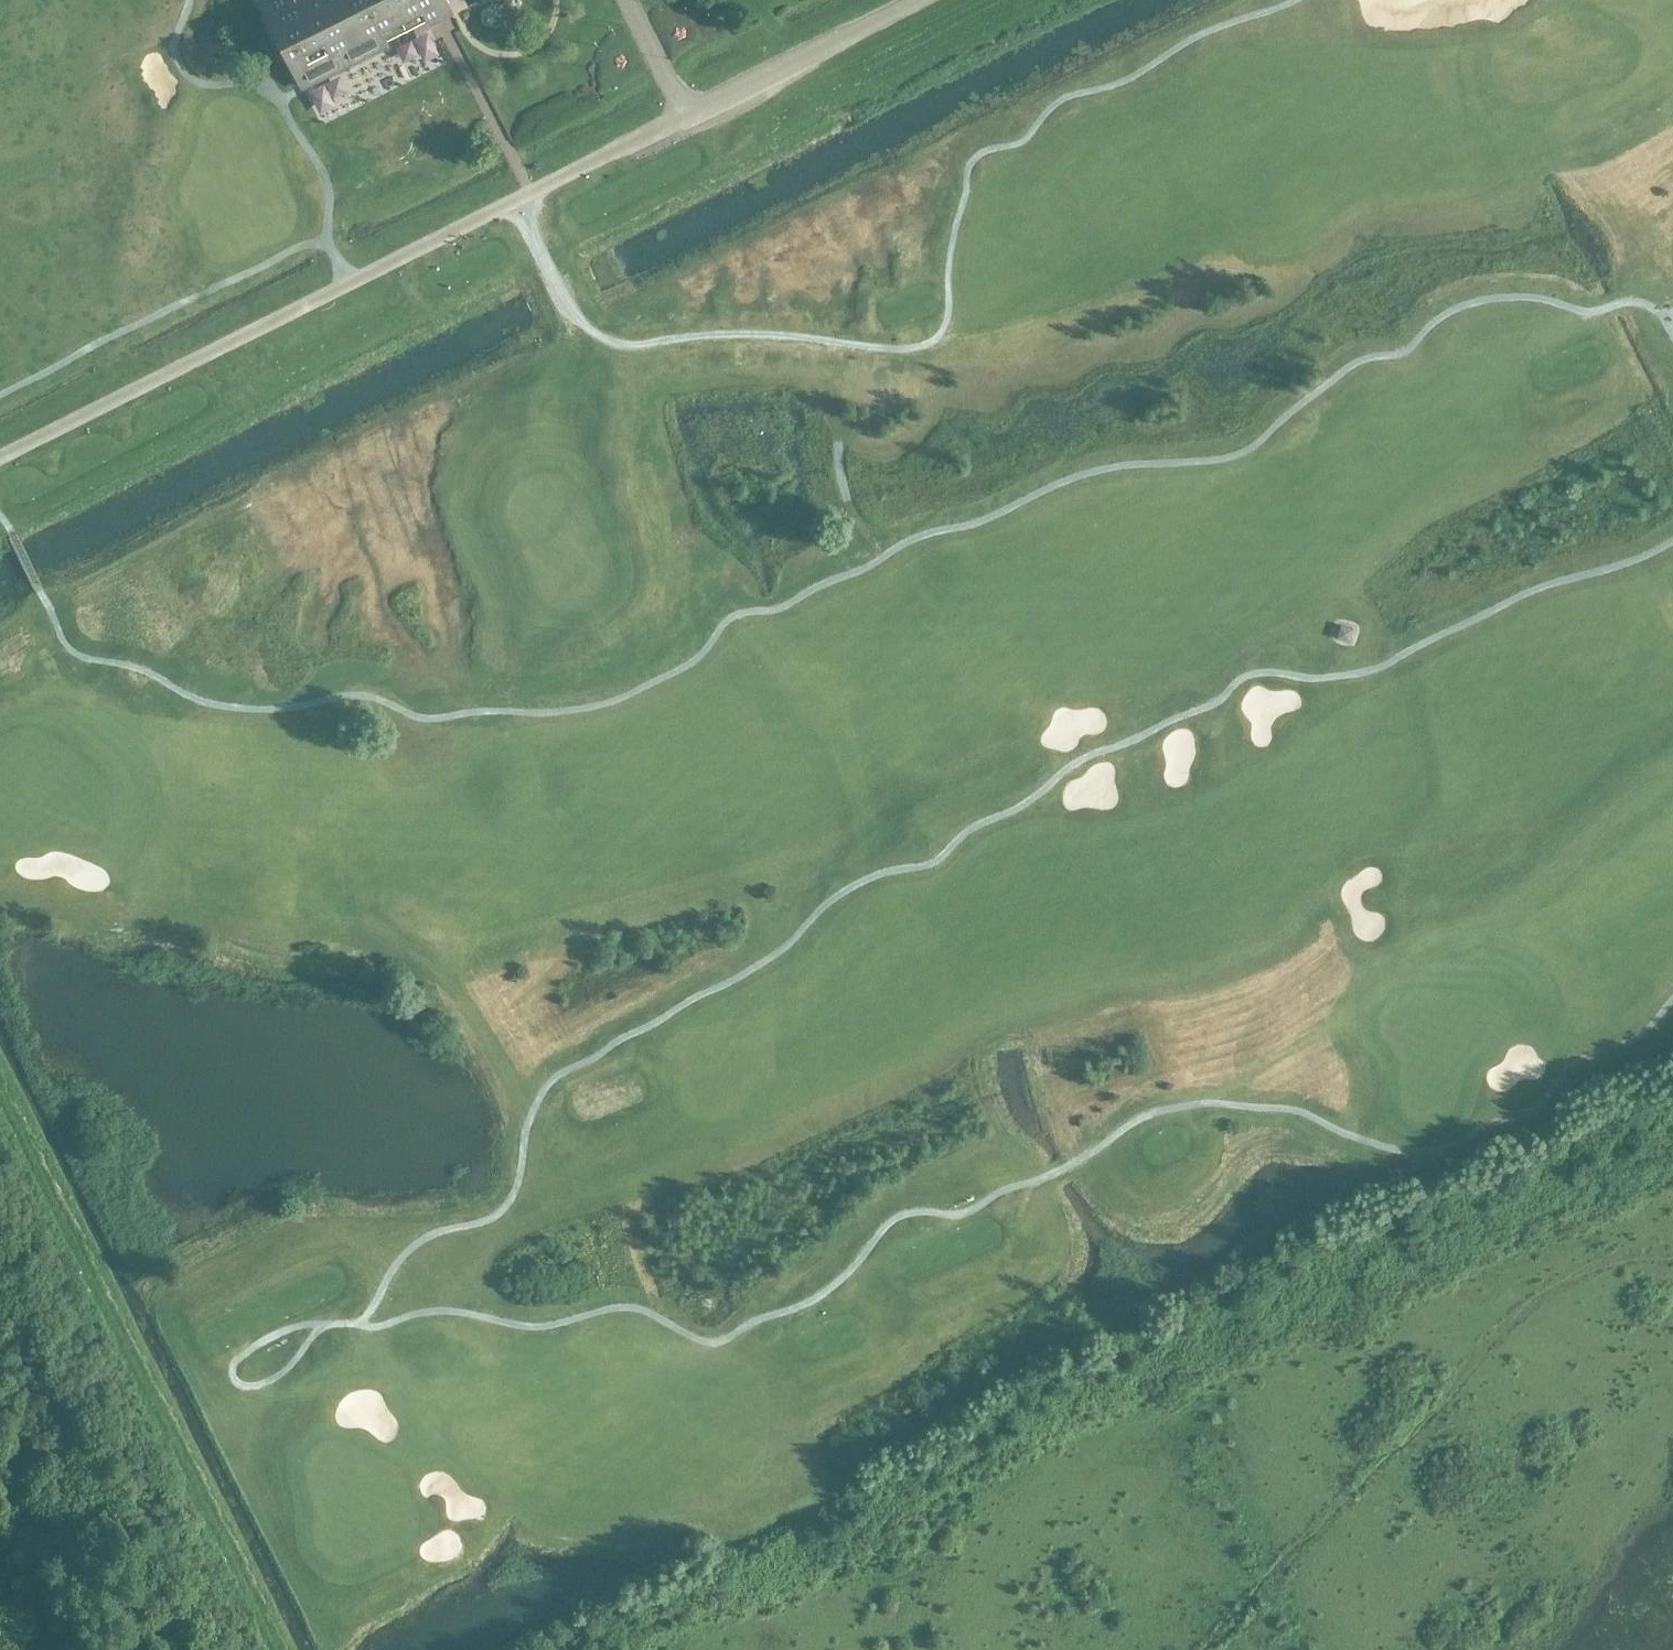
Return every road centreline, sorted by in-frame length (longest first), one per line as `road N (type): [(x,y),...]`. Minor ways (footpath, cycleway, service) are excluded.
road 1 (unclassified): [(0,453),(687,114)]
road 2 (unclassified): [(687,114),(914,0)]
road 3 (unclassified): [(687,114),(629,0)]

